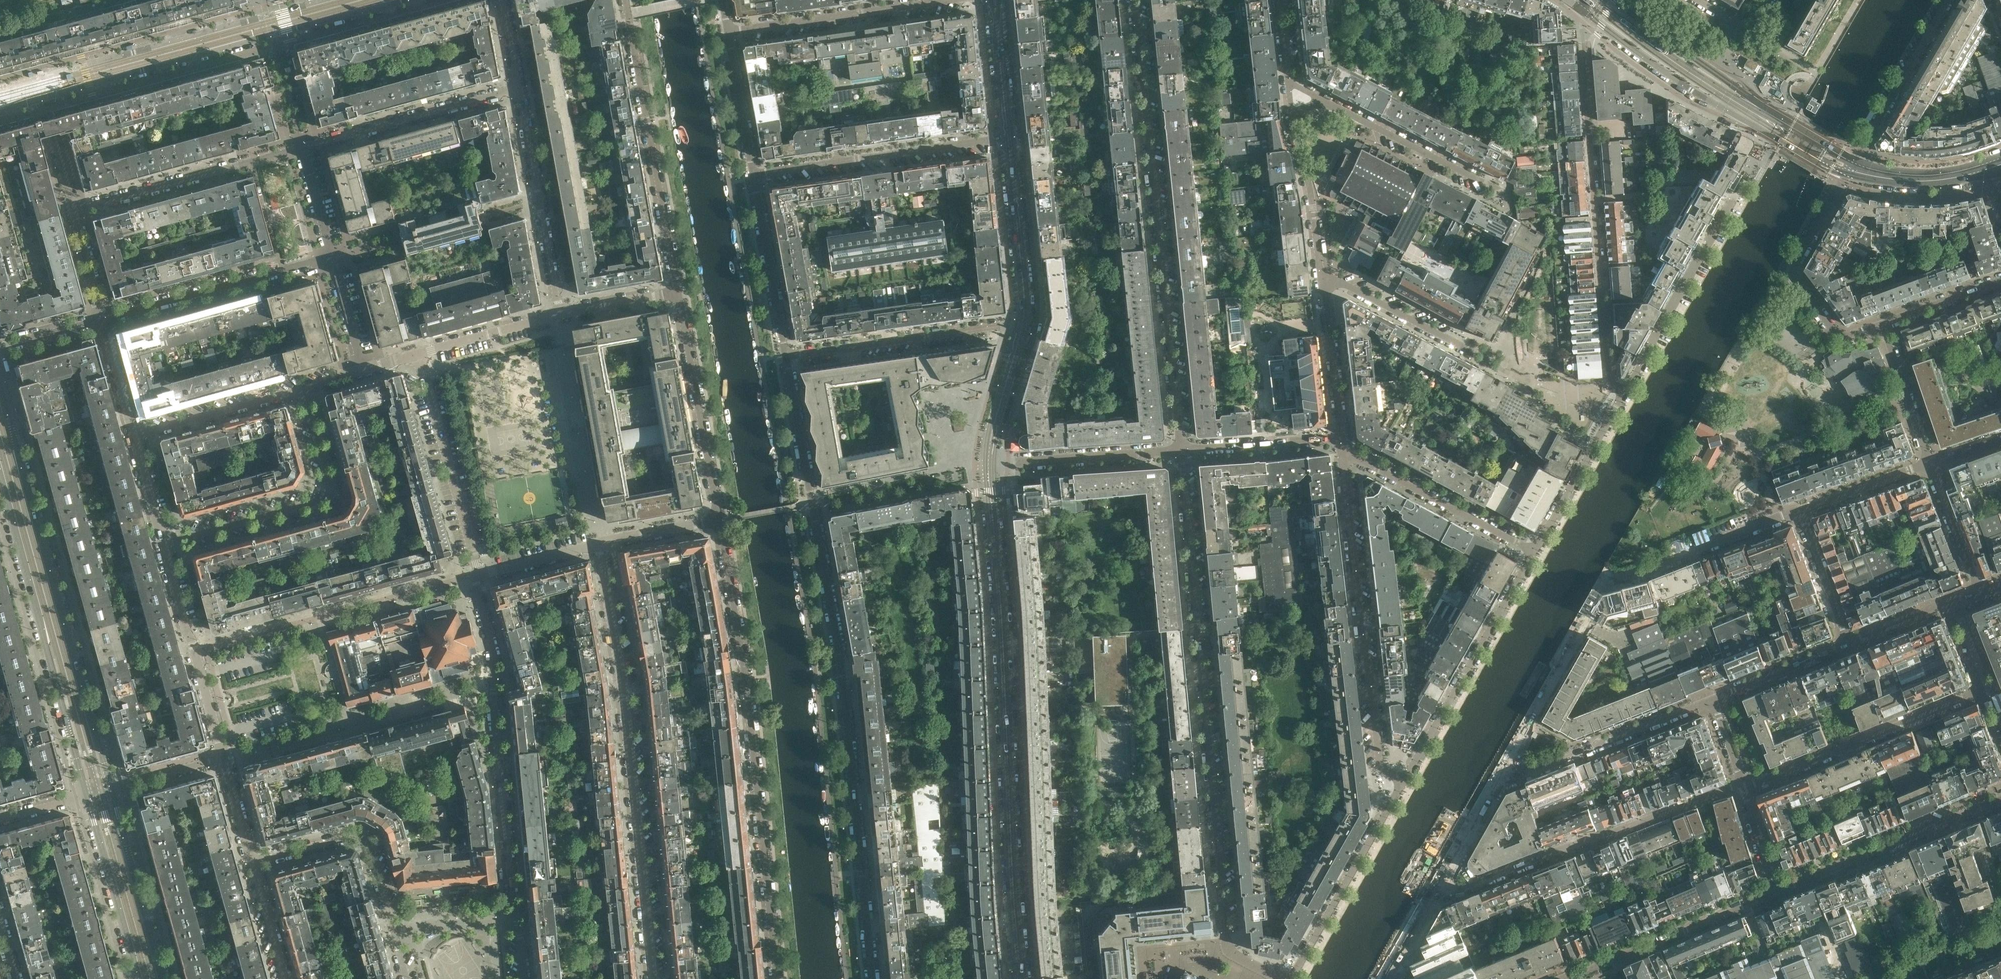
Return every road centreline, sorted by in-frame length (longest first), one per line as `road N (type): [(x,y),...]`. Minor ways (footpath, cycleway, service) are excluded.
road 1 (residential): [(871,978),(842,693),(787,362)]
road 2 (residential): [(1258,978),(1223,943),(1180,453)]
road 3 (residential): [(990,473),(1021,978)]
road 4 (residential): [(719,520),(748,698),(777,978)]
road 5 (residential): [(1135,0),(1180,453)]
road 6 (residential): [(654,978),(600,540)]
road 7 (tertiary): [(112,790),(0,382)]
road 8 (residential): [(525,978),(493,652),(478,574)]
road 9 (residential): [(1624,392),(1607,378),(1582,19)]
road 10 (residential): [(303,147),(73,211),(103,319)]
road 11 (residential): [(1342,452),(1382,764),(1404,780)]
road 12 (tertiary): [(0,481),(87,796)]
road 13 (residential): [(1442,883),(1463,891),(1743,788)]
road 14 (tertiary): [(1584,11),(1693,90),(1846,177)]
road 15 (residential): [(626,0),(677,291)]
road 16 (tertiary): [(1855,159),(1776,113),(1616,0)]
road 17 (tertiary): [(0,113),(272,36)]
road 18 (residential): [(162,544),(312,504),(326,492),(329,474),(304,389)]
road 19 (tertiary): [(266,15),(0,87)]
road 20 (residential): [(1404,780),(1535,550)]
road 21 (residential): [(1743,788),(1988,690)]
road 22 (residential): [(408,978),(365,840),(253,863)]
road 23 (residential): [(754,181),(1009,143)]
road 24 (residential): [(967,0),(726,35)]
road 25 (residential): [(103,319),(334,259)]
road 26 (residential): [(2000,803),(1779,893)]
road 27 (residential): [(1020,329),(787,362)]
road 28 (residential): [(1885,326),(1840,335),(1792,272),(1846,177)]
road 29 (residential): [(677,291),(719,520)]
road 30 (residential): [(560,315),(519,88)]
road 31 (residential): [(478,574),(418,354)]
road 32 (residential): [(1293,978),(1404,780)]
road 33 (residential): [(1779,893),(1569,978)]
road 34 (residential): [(1624,392),(1735,196)]
road 35 (residential): [(519,88),(303,147)]
road 36 (residential): [(162,544),(224,759)]
road 37 (residential): [(1504,773),(1536,774),(1712,700)]
road 38 (residential): [(1342,452),(1535,550)]
road 39 (residential): [(1473,180),(1344,112),(1289,94)]
road 40 (residential): [(1611,582),(1800,514)]
road 41 (tertiary): [(163,978),(112,790)]
road 42 (residential): [(1180,453),(990,473)]
road 43 (residential): [(1323,281),(1289,94)]
road 44 (tertiary): [(87,796),(138,978)]
road 45 (residential): [(1009,143),(1020,329)]
road 46 (residential): [(1855,159),(1950,0)]
road 47 (residential): [(787,362),(754,181)]
road 48 (residential): [(1535,550),(1624,392)]
road 49 (residential): [(304,389),(133,436)]
road 50 (residential): [(1504,773),(1580,622)]
road 51 (residential): [(1180,453),(1341,439)]
road 52 (residential): [(1341,439),(1323,281)]
road 53 (residential): [(754,181),(726,35)]
road 54 (residential): [(1885,326),(1932,467)]
road 55 (tertiary): [(2000,154),(1922,170),(1855,159)]
road 56 (residential): [(418,354),(560,315)]
road 57 (residential): [(1020,329),(990,473)]
road 58 (residential): [(1712,700),(1848,645)]
road 59 (residential): [(1454,342),(1342,283),(1323,281)]
road 60 (tertiary): [(1846,177),(1915,189),(1989,179)]
road 61 (residential): [(995,0),(1009,143)]
road 62 (residential): [(1800,514),(1932,467)]
road 63 (residential): [(1848,645),(1800,514)]
road 64 (tertiary): [(272,36),(405,0)]
road 65 (residential): [(1848,645),(1977,597)]
road 66 (residential): [(1932,467),(1977,597)]
road 67 (residential): [(478,574),(600,540)]
road 68 (residential): [(1442,883),(1504,773)]
road 69 (residential): [(1885,326),(2000,282)]
road 70 (residential): [(103,319),(133,436)]
road 71 (residential): [(600,540),(719,520)]
road 72 (residential): [(253,863),(286,978)]
road 73 (residential): [(560,315),(677,291)]

